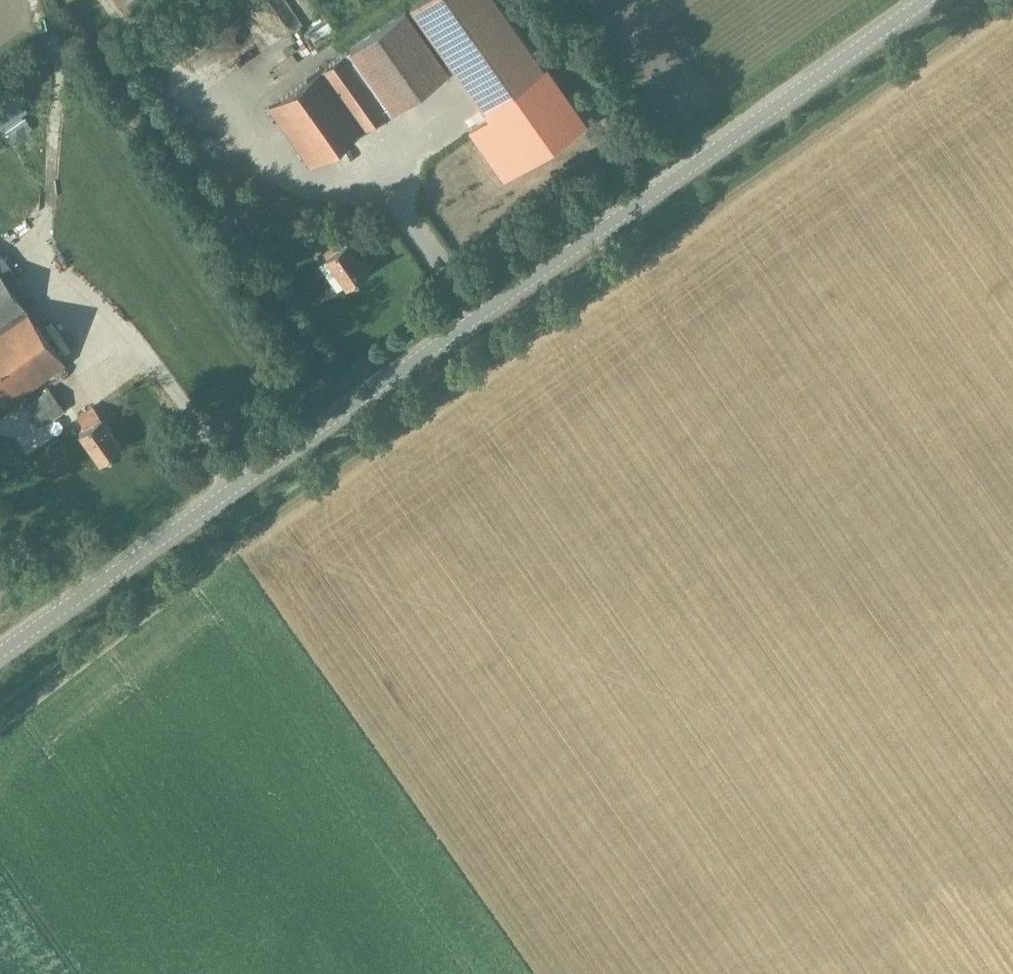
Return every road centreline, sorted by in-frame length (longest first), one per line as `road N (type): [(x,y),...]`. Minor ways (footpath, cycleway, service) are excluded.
road 1 (unclassified): [(0,652),(926,0)]

